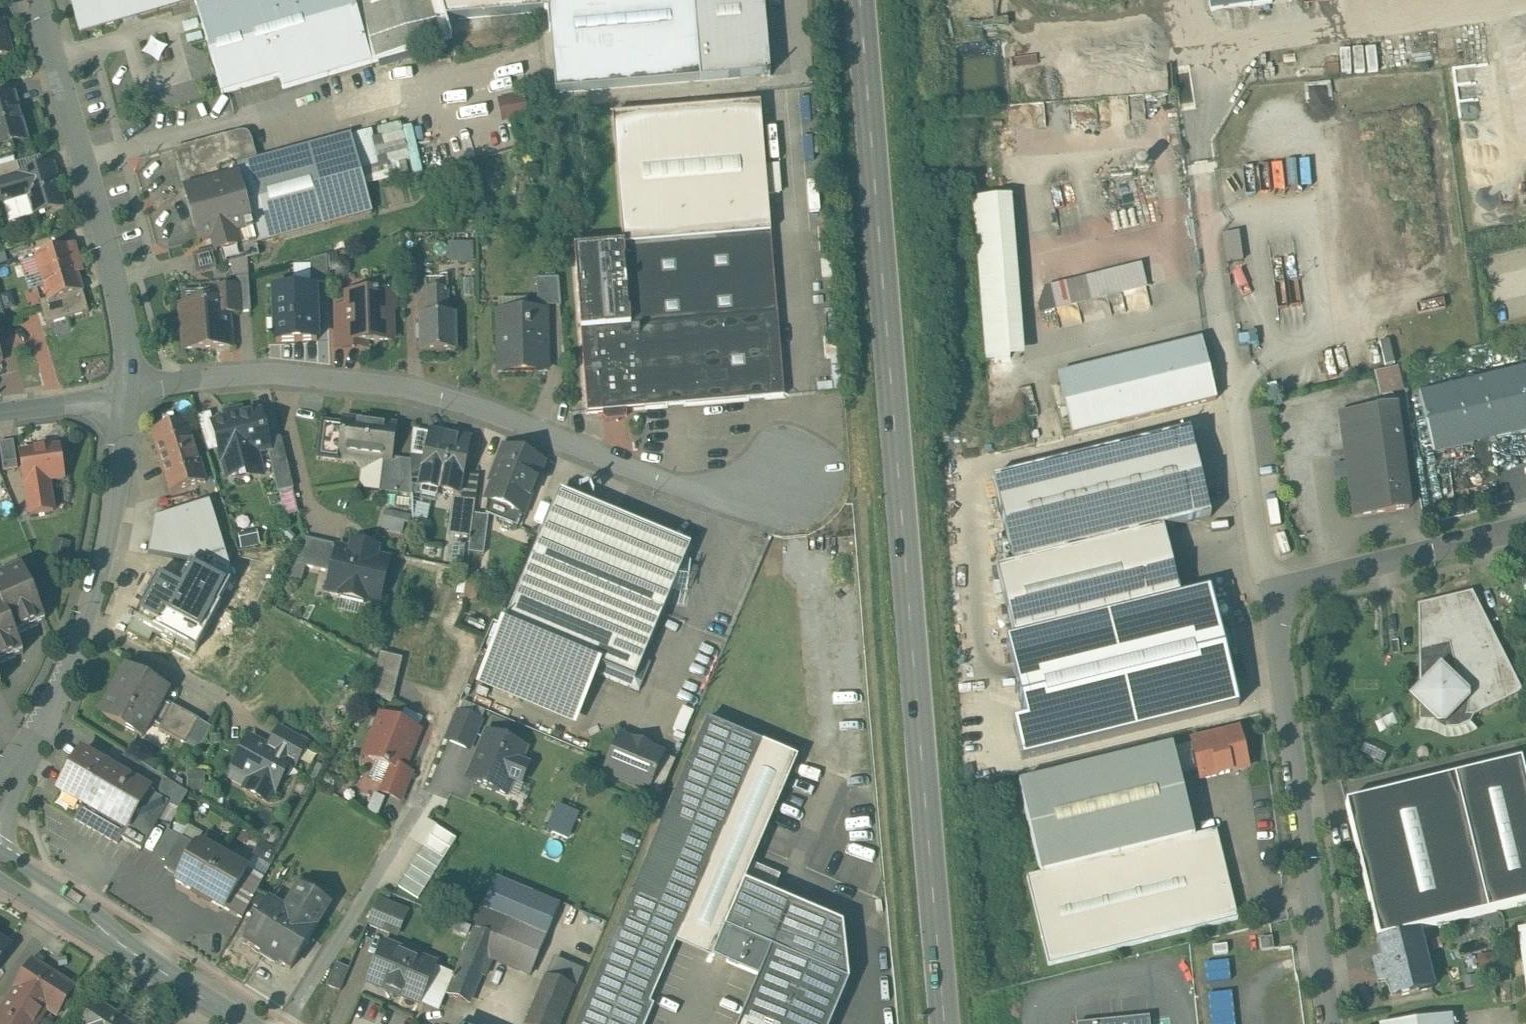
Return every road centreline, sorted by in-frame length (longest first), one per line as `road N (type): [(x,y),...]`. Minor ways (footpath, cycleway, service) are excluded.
road 1 (primary): [(859,0),(944,1023)]
road 2 (residential): [(131,392),(273,371),(406,386),(684,484),(738,490),(791,481)]
road 3 (unclassified): [(1525,528),(1307,582),(1286,605),(1274,639),(1331,1023)]
road 4 (tertiary): [(131,392),(97,578),(50,707),(0,792)]
road 5 (tertiary): [(41,0),(126,289),(131,392)]
road 6 (primary): [(244,1023),(0,864)]
road 7 (residential): [(0,413),(131,392)]

